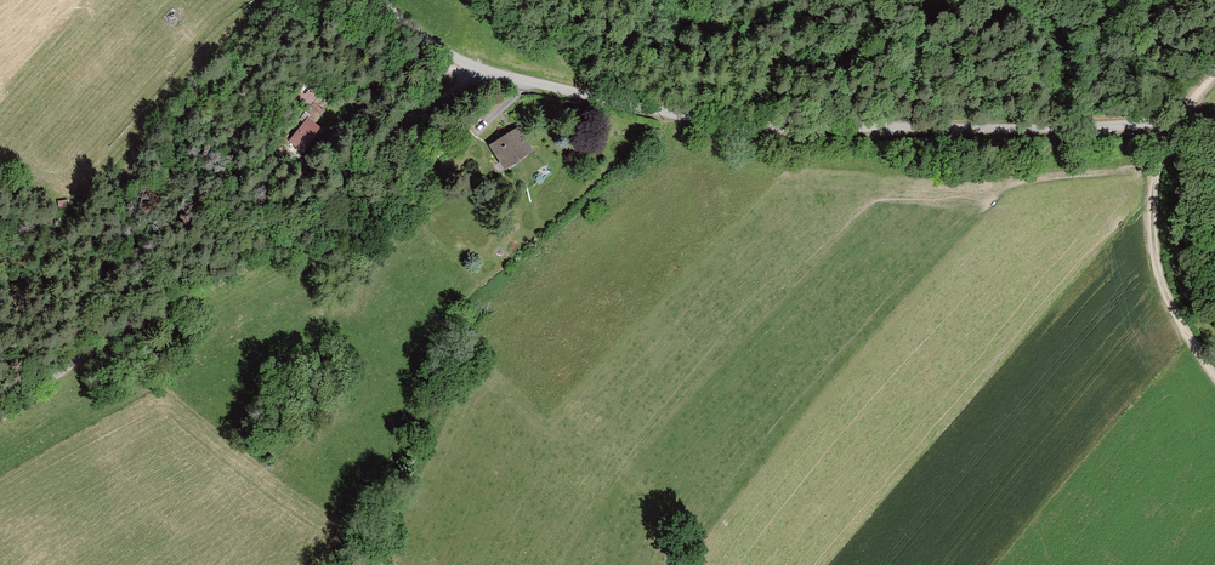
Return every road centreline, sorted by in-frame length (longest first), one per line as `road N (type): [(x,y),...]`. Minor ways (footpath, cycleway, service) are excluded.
road 1 (unclassified): [(482,71),(736,128),(1048,132),(1179,123)]
road 2 (unclassified): [(482,71),(347,191),(253,261),(114,337),(0,419)]
road 3 (track): [(1214,374),(1185,332),(1157,268),(1157,165),(1179,123)]
road 4 (unclassified): [(386,0),(423,37),(482,71)]

